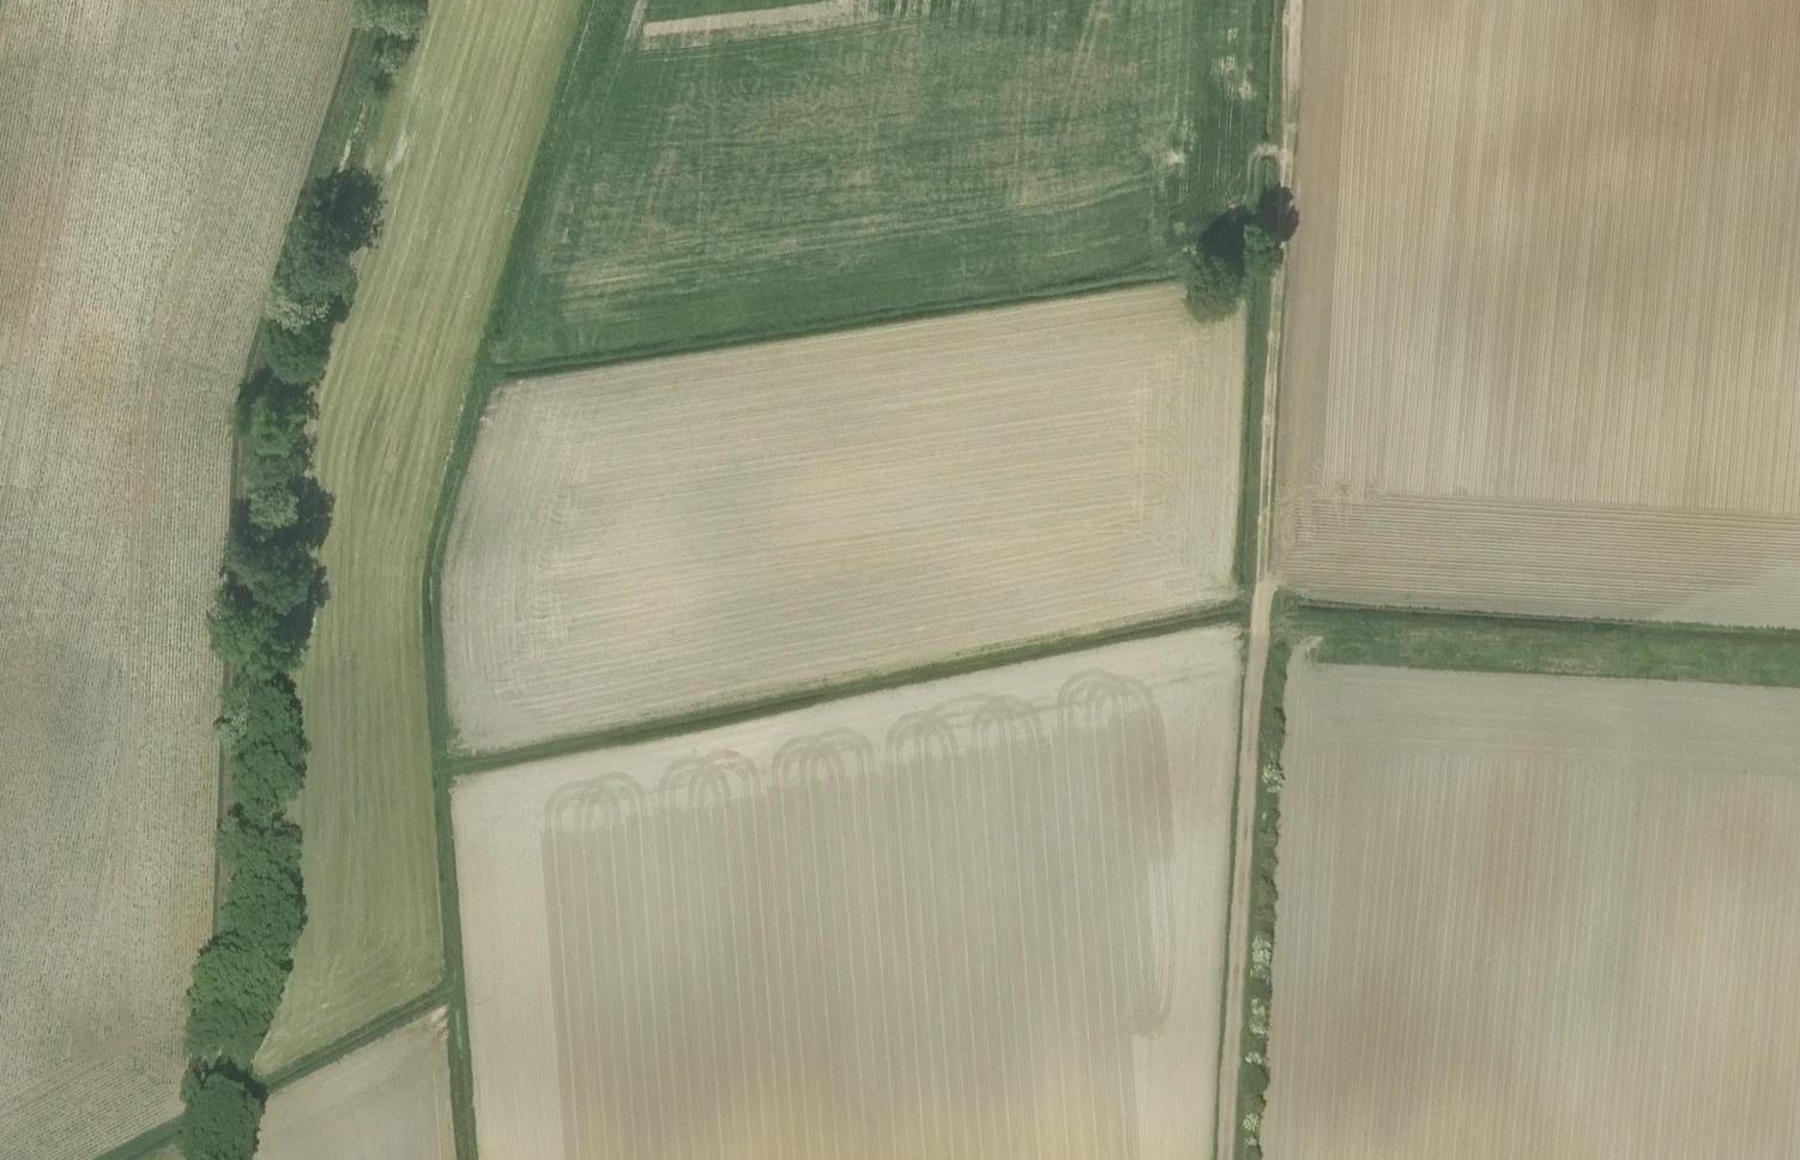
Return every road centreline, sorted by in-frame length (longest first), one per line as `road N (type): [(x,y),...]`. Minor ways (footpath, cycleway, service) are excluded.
road 1 (track): [(1276,0),(1203,1159)]

